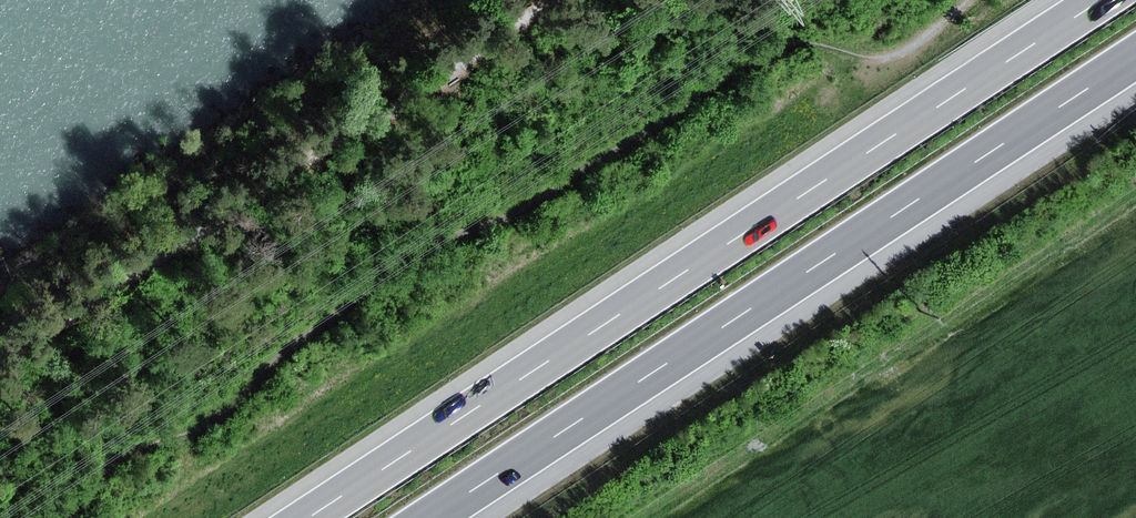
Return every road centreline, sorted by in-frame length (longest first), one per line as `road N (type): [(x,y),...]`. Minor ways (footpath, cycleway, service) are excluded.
road 1 (motorway): [(1102,0),(312,517)]
road 2 (motorway): [(434,517),(1135,57)]
road 3 (track): [(0,357),(184,246),(546,0)]

